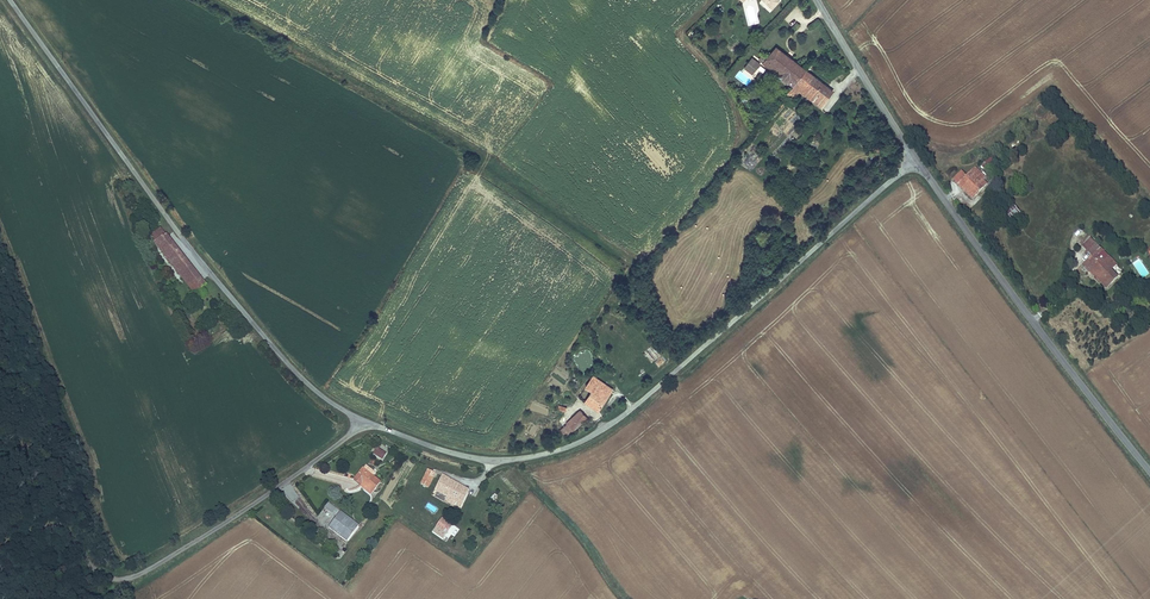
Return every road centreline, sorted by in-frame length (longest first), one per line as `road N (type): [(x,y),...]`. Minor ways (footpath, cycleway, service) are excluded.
road 1 (unclassified): [(919,162),(633,408),(583,441),(487,460),(363,421)]
road 2 (unclassified): [(363,421),(302,380),(198,260),(9,0)]
road 3 (unclassified): [(363,421),(266,496),(133,577),(105,577),(53,530),(0,550)]
road 4 (tertiary): [(919,162),(1149,472)]
road 5 (tertiary): [(817,0),(919,162)]

